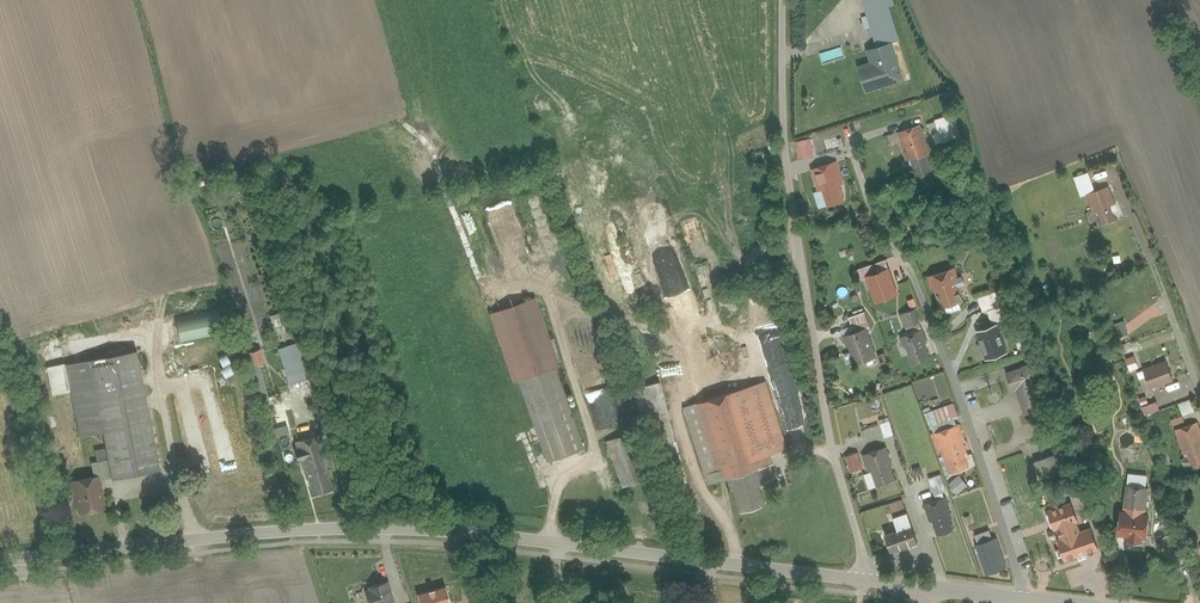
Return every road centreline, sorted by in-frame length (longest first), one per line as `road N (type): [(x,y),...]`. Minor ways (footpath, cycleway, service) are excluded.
road 1 (secondary): [(0,565),(352,528),(872,580)]
road 2 (unclassified): [(872,580),(832,445),(787,114),(785,0)]
road 3 (residential): [(1030,599),(950,350),(918,271),(898,249)]
road 4 (secondary): [(897,583),(1030,599)]

